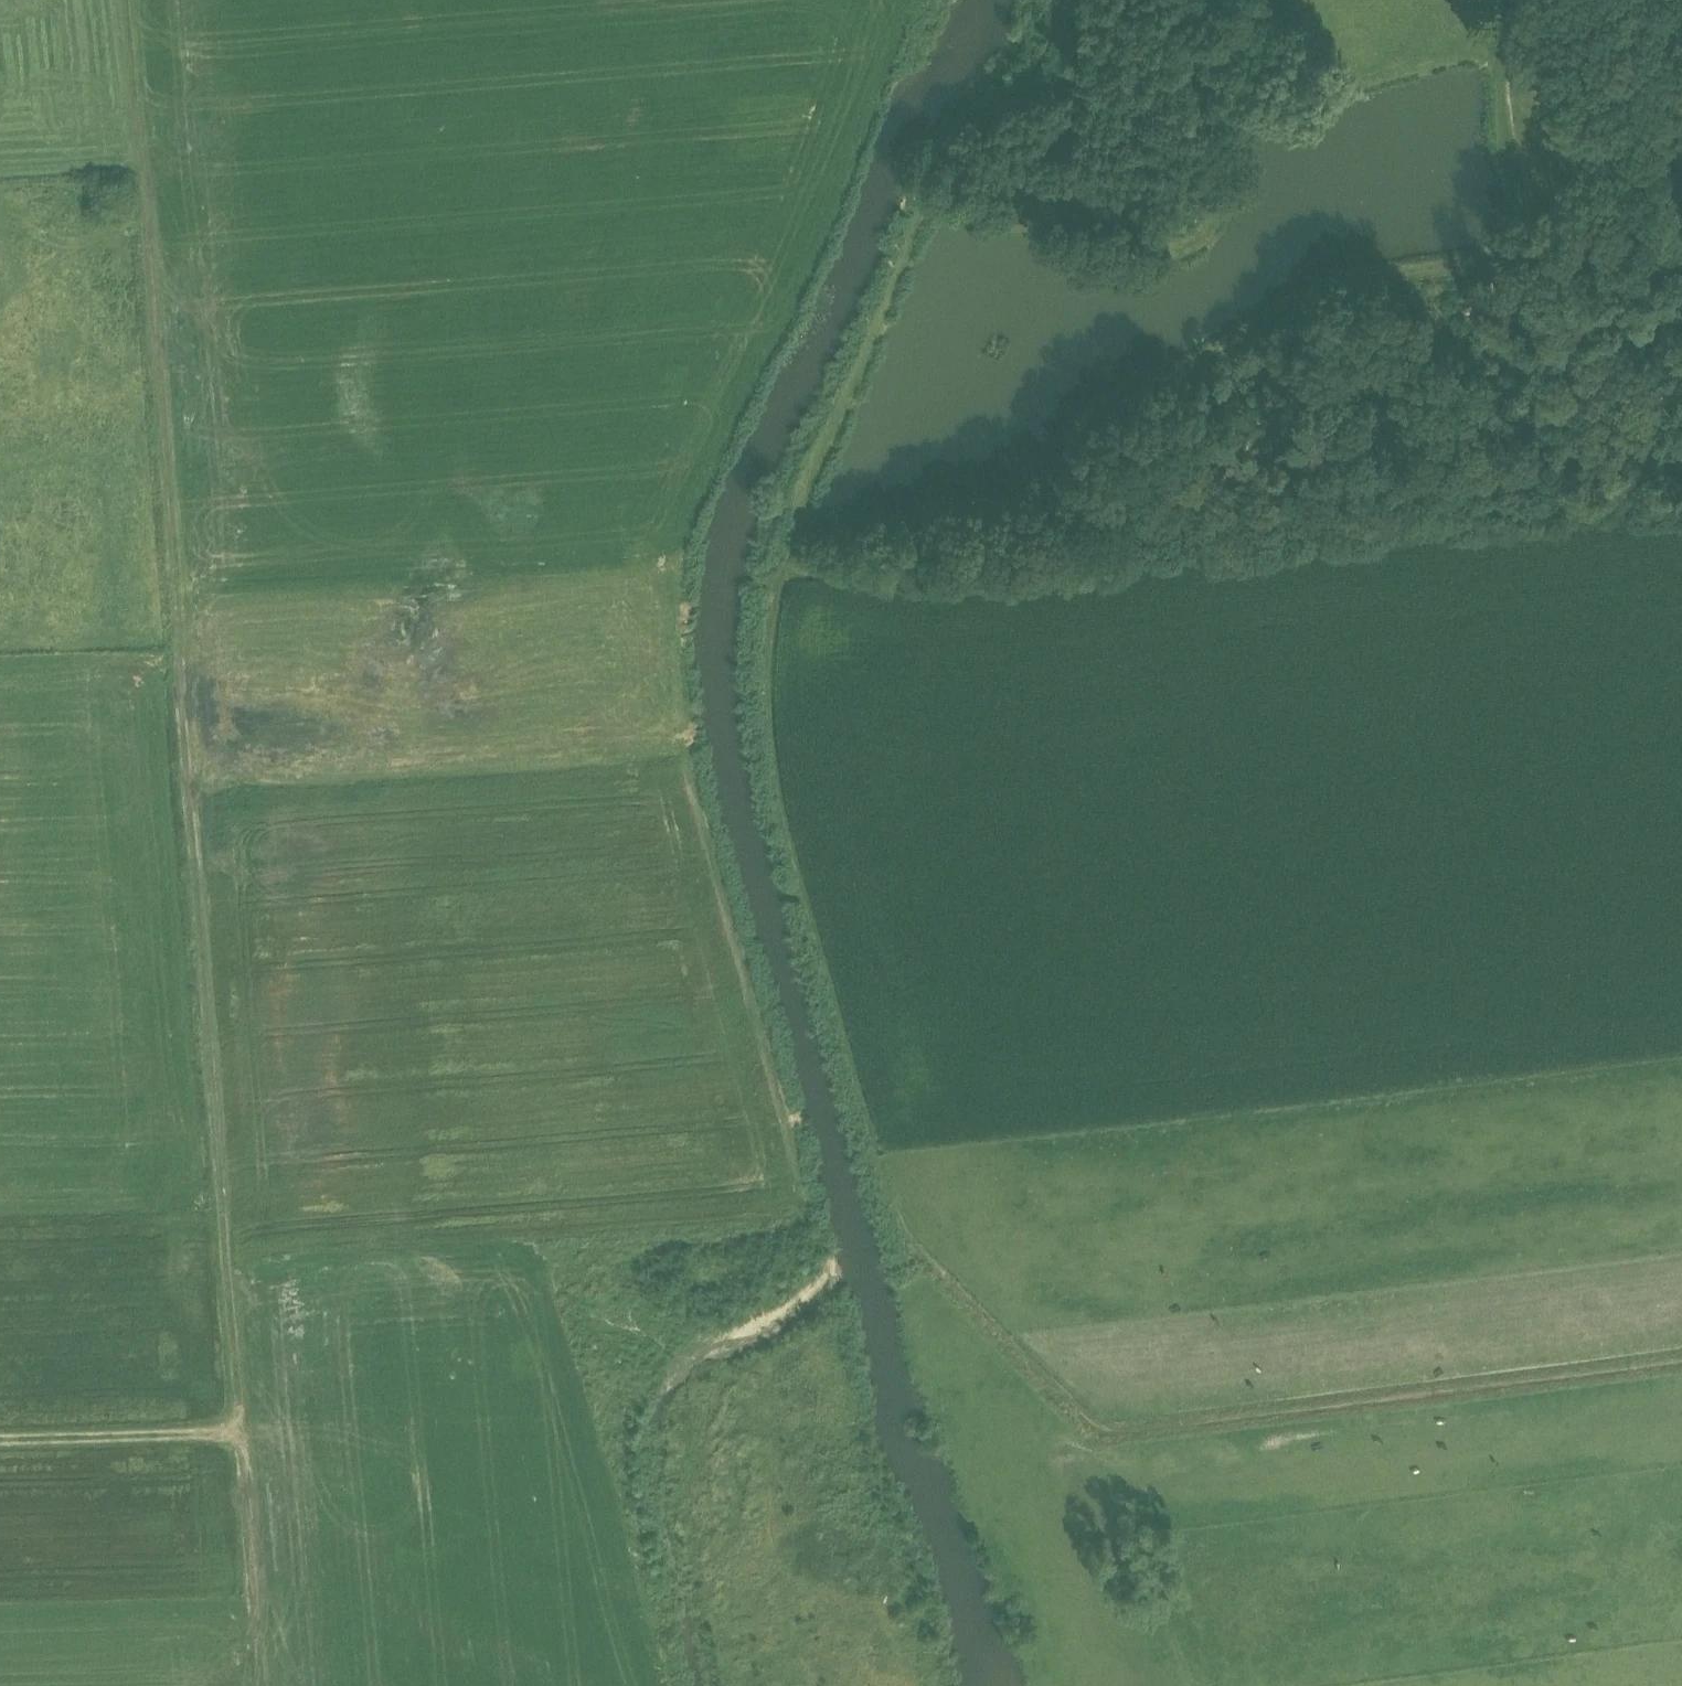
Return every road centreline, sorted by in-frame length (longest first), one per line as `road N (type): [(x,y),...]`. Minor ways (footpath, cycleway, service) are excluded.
road 1 (track): [(1585,237),(1523,291),(1502,335),(1332,448),(1232,451),(1099,486),(1022,486),(894,520),(803,514),(794,542),(767,564),(755,618),(757,683),(892,1203),(1103,1426),(1681,1354)]
road 2 (track): [(0,1441),(218,1440),(245,1430),(197,565),(159,241),(144,0)]
road 3 (track): [(1681,500),(767,564)]

